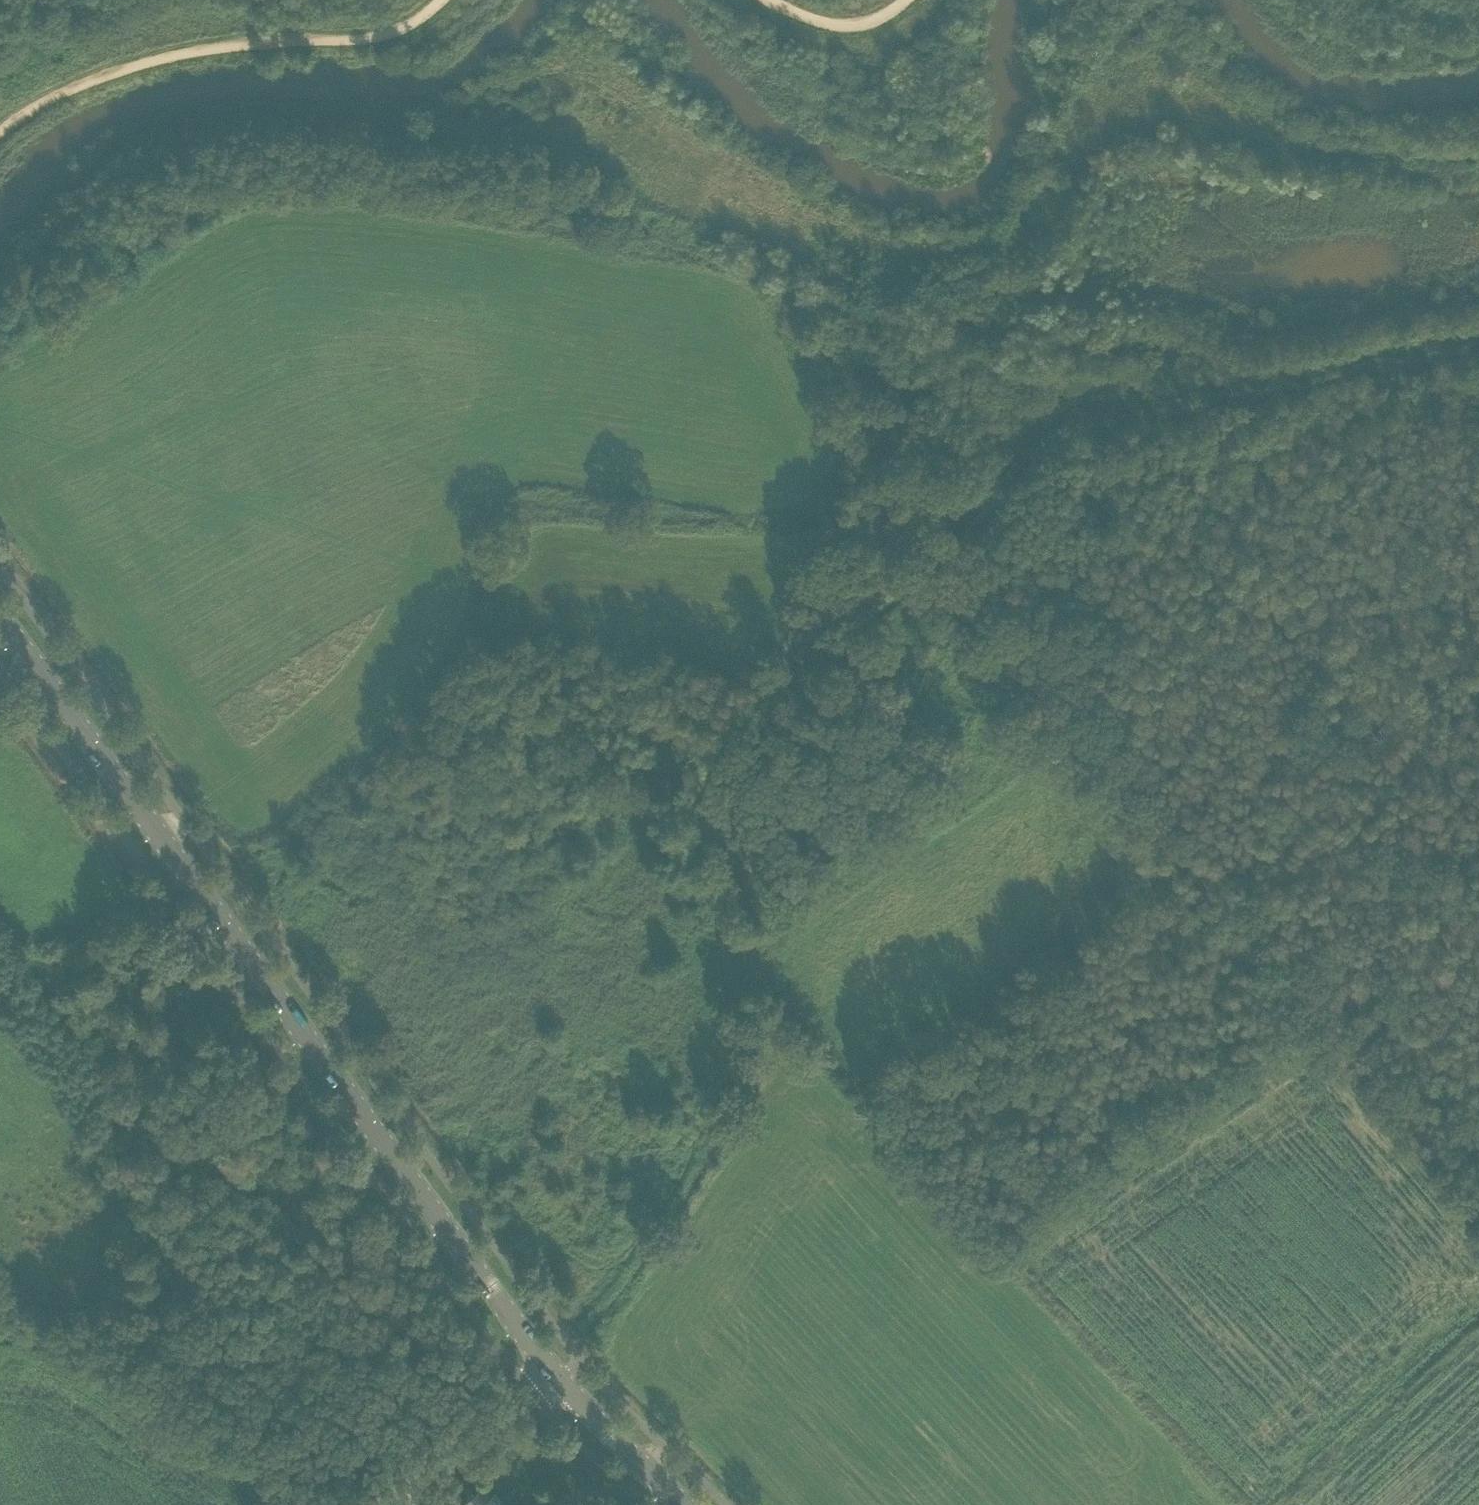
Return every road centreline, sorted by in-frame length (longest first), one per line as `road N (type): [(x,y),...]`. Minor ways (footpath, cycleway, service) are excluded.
road 1 (secondary): [(558,1380),(0,619)]
road 2 (track): [(930,577),(1478,1188)]
road 3 (track): [(441,0),(388,36),(242,46),(126,68),(59,93),(0,131)]
road 4 (unclassified): [(558,1380),(376,1504)]
road 5 (secondary): [(682,1504),(558,1380)]
road 6 (track): [(904,0),(878,21),(850,27),(816,22),(772,0)]

